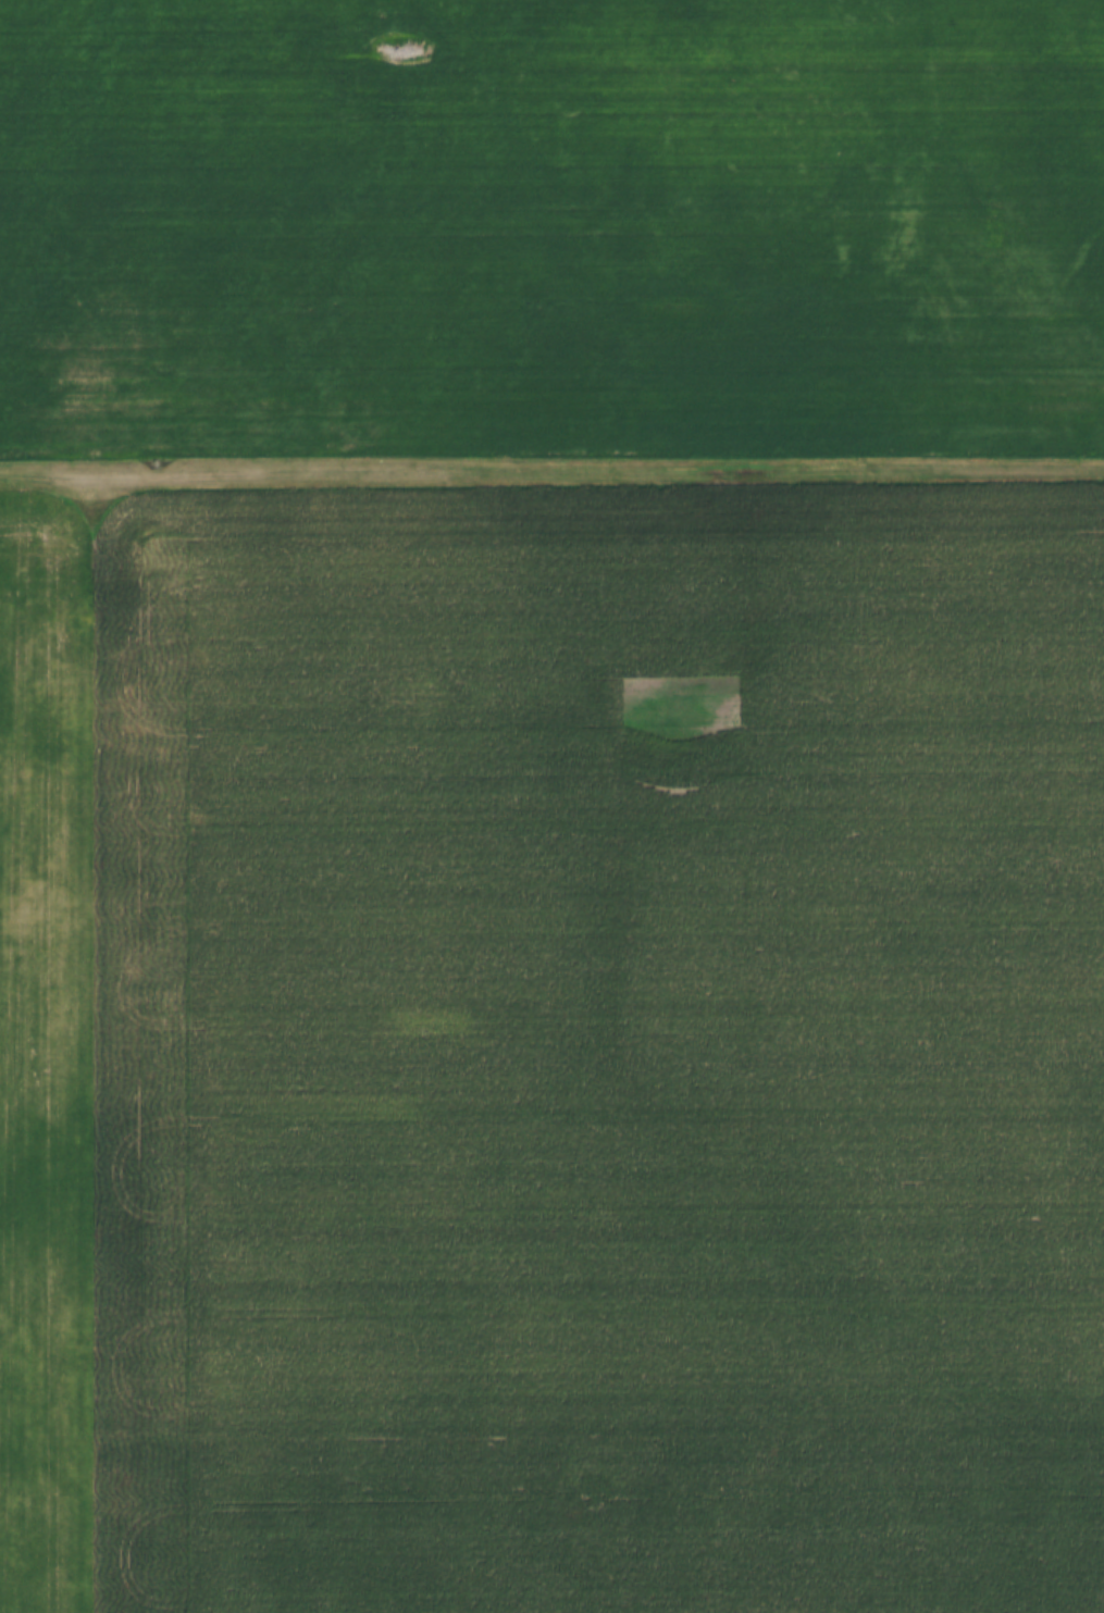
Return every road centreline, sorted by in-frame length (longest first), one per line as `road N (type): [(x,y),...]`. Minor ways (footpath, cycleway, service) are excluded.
road 1 (track): [(1103,473),(0,483)]

